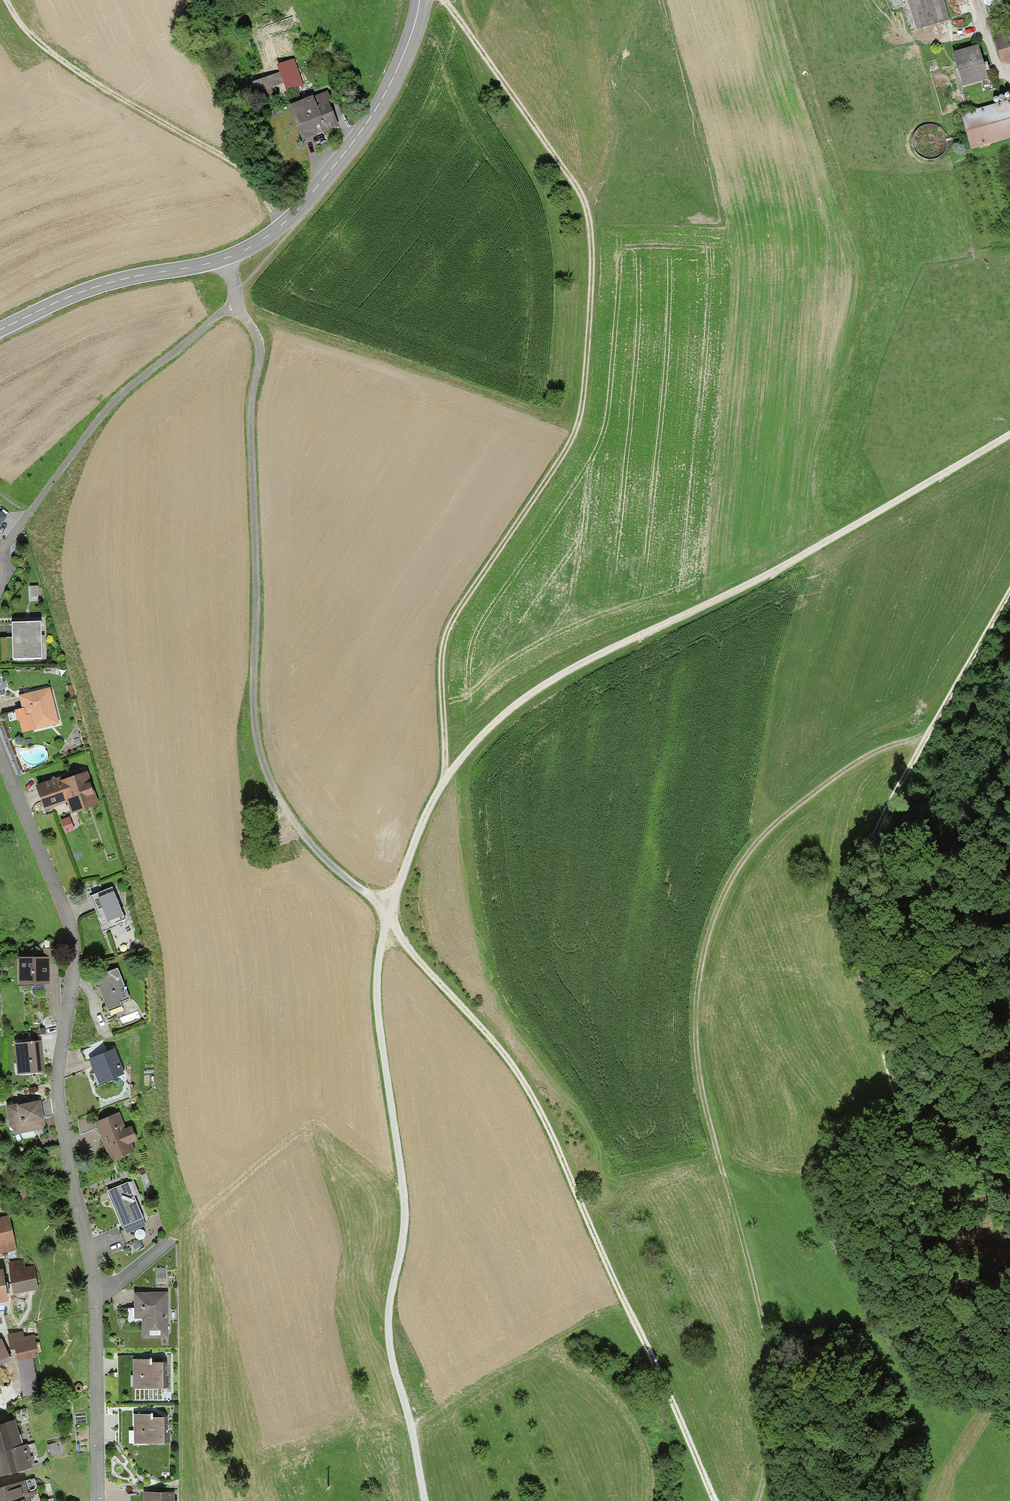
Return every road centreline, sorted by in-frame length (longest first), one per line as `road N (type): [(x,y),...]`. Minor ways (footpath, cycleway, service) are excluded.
road 1 (track): [(1009,434),(745,589),(584,660),(496,721),(413,835),(386,916),(529,1093),(716,1500)]
road 2 (track): [(443,0),(584,204),(589,295),(576,429),(440,645),(444,782)]
road 3 (track): [(1009,1370),(984,1288),(904,1116),(848,952),(852,893),(883,817),(1009,589)]
road 4 (residential): [(0,755),(73,938),(56,1086),(94,1289),(98,1500)]
road 5 (track): [(386,916),(282,809),(255,741),(249,436),(259,351),(227,258)]
road 6 (track): [(386,916),(374,1002),(404,1220),(385,1337),(423,1500)]
road 7 (tertiary): [(419,0),(403,56),(365,126),(284,224),(227,258),(102,284),(0,329)]
road 8 (track): [(4,0),(24,30),(78,75),(226,158),(284,224)]
road 9 (residential): [(0,549),(87,436)]

